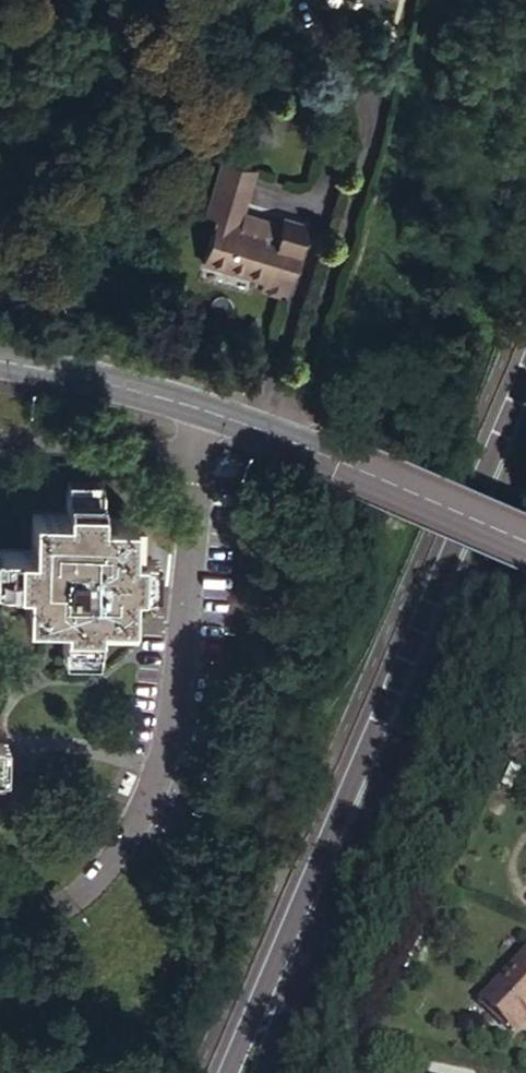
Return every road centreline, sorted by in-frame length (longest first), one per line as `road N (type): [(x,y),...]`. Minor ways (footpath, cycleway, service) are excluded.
road 1 (tertiary): [(525,411),(384,744)]
road 2 (tertiary): [(384,744),(232,1072)]
road 3 (tertiary): [(266,1072),(384,744)]
road 4 (unclassified): [(318,452),(189,405),(0,360)]
road 5 (unclassified): [(318,452),(525,537)]

